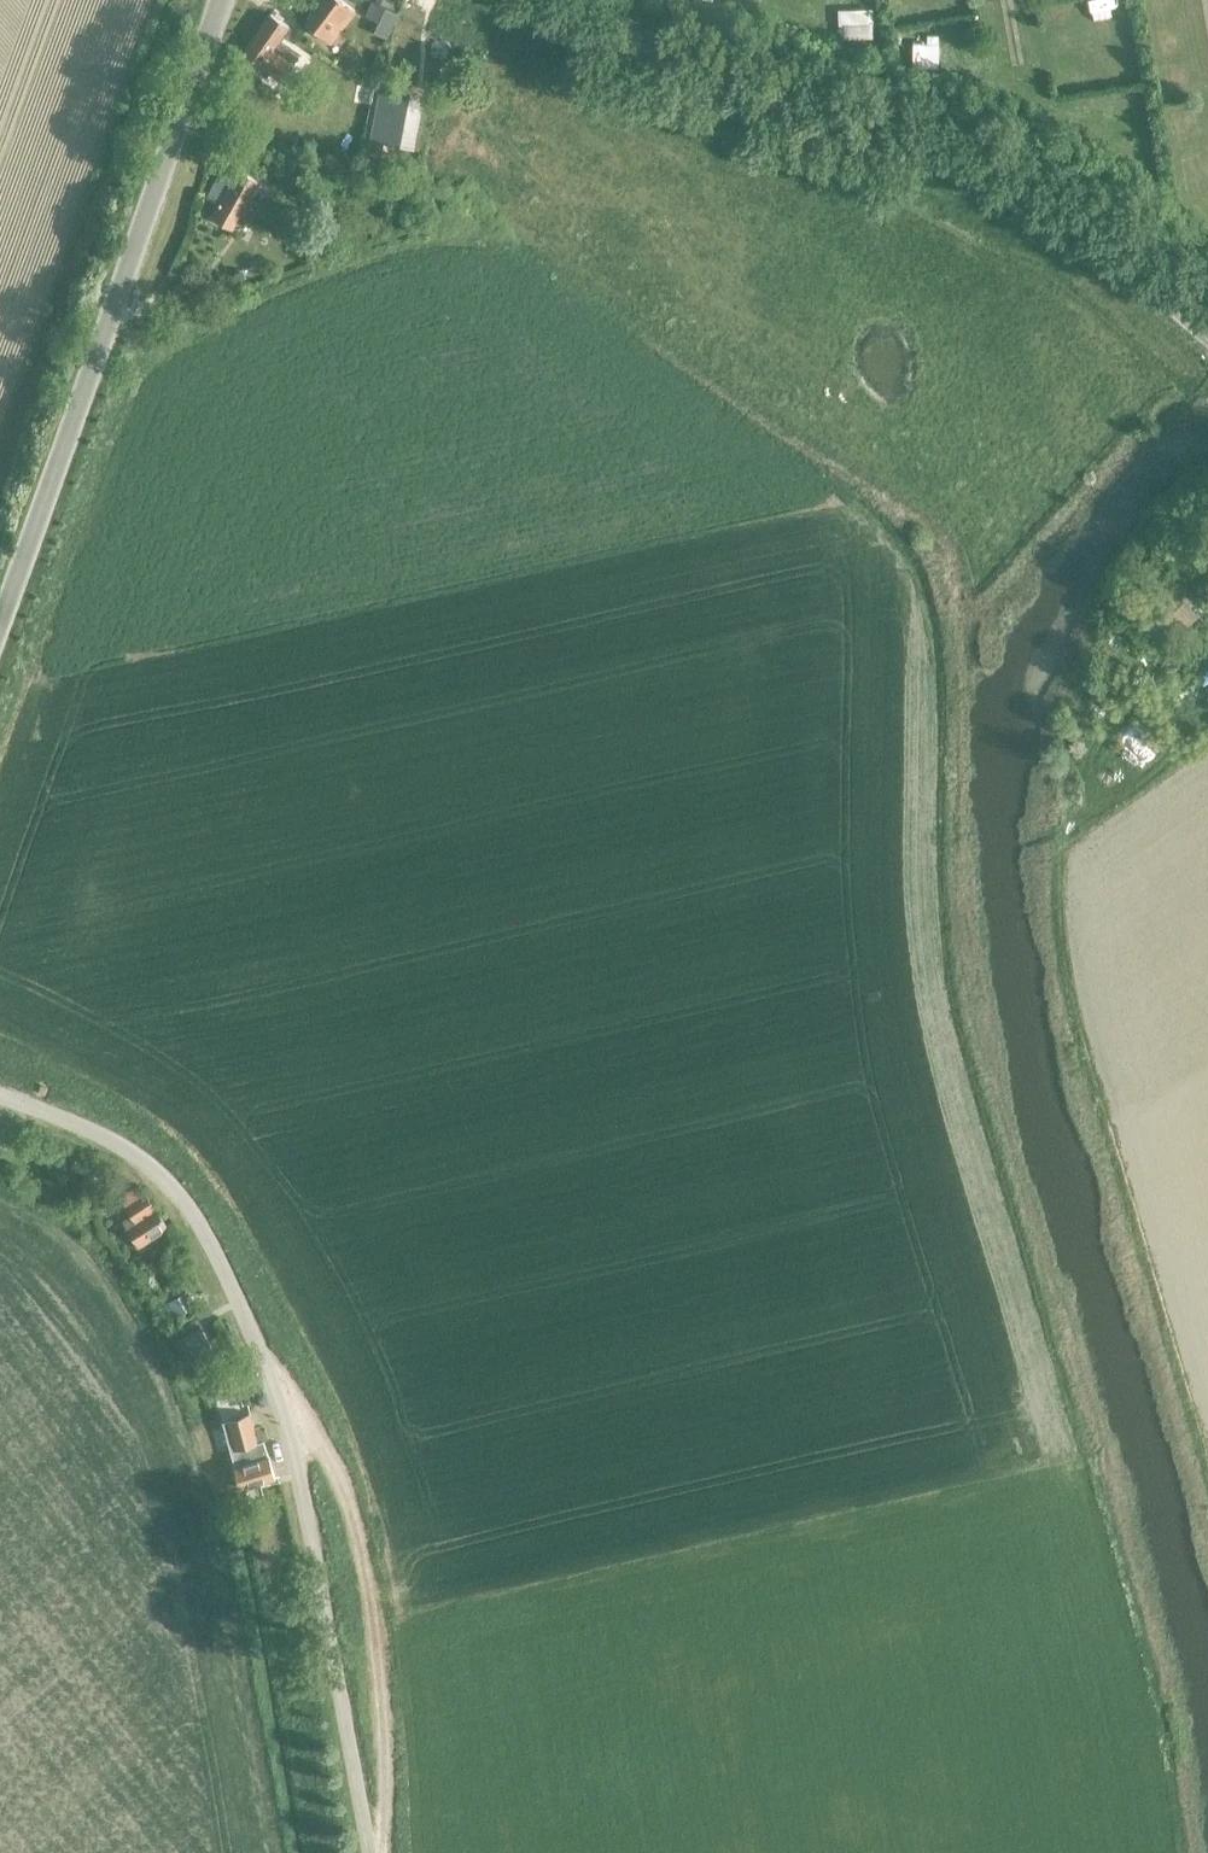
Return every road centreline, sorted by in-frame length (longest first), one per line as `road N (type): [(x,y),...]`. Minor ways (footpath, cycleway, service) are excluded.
road 1 (unclassified): [(369,1852),(293,1450),(272,1382),(218,1260),(160,1178),(104,1138),(0,1098)]
road 2 (tertiary): [(1207,333),(1123,261),(1035,207),(906,146),(523,0)]
road 3 (unclassified): [(0,631),(220,0)]

